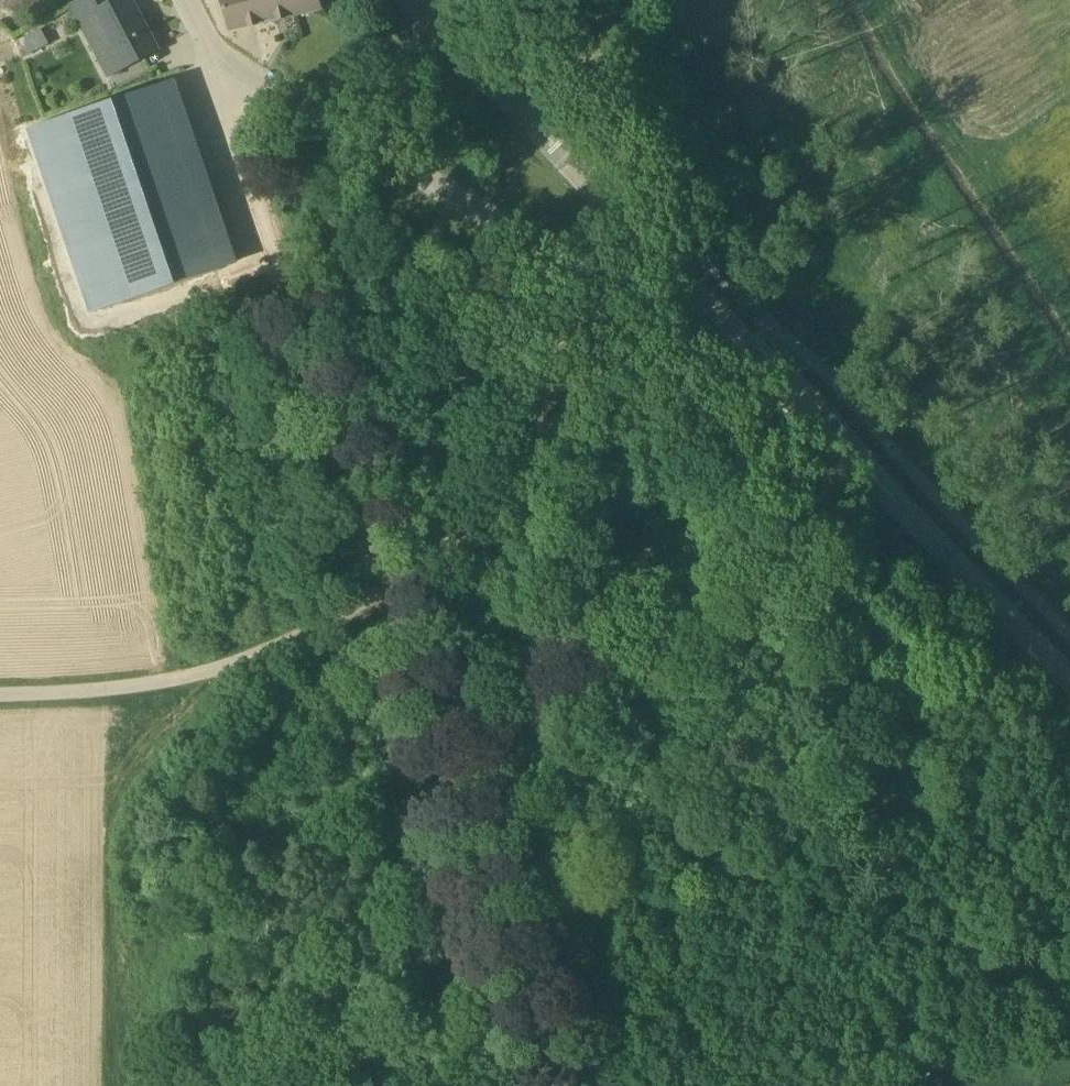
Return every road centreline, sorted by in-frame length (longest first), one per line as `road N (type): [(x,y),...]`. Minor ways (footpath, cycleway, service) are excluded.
road 1 (tertiary): [(1069,677),(616,206)]
road 2 (unclassified): [(388,586),(214,52)]
road 3 (unclassified): [(559,1085),(388,586)]
road 4 (unclassified): [(0,689),(124,686),(237,661),(388,586)]
road 5 (unclassified): [(588,279),(245,74)]
road 6 (unclassified): [(388,586),(456,532),(507,463),(588,279)]
road 7 (tertiary): [(616,206),(415,0)]
road 8 (track): [(616,206),(602,136),(604,0)]
road 9 (track): [(887,1085),(1069,1027)]

